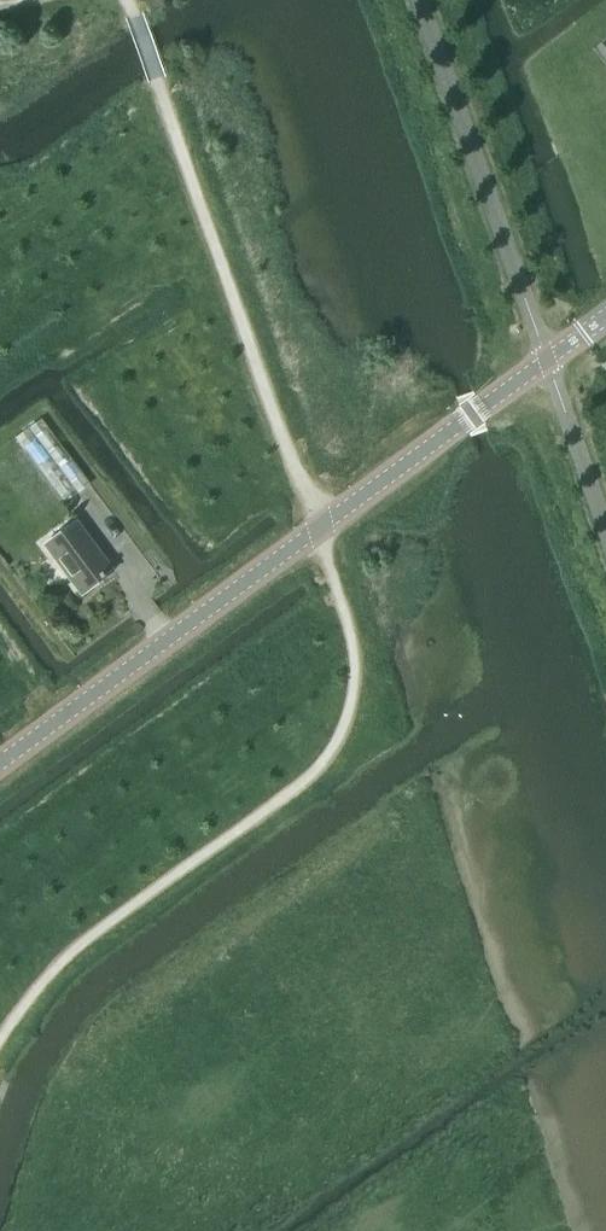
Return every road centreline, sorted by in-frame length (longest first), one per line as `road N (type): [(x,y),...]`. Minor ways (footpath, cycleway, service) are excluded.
road 1 (unclassified): [(0,760),(605,313)]

